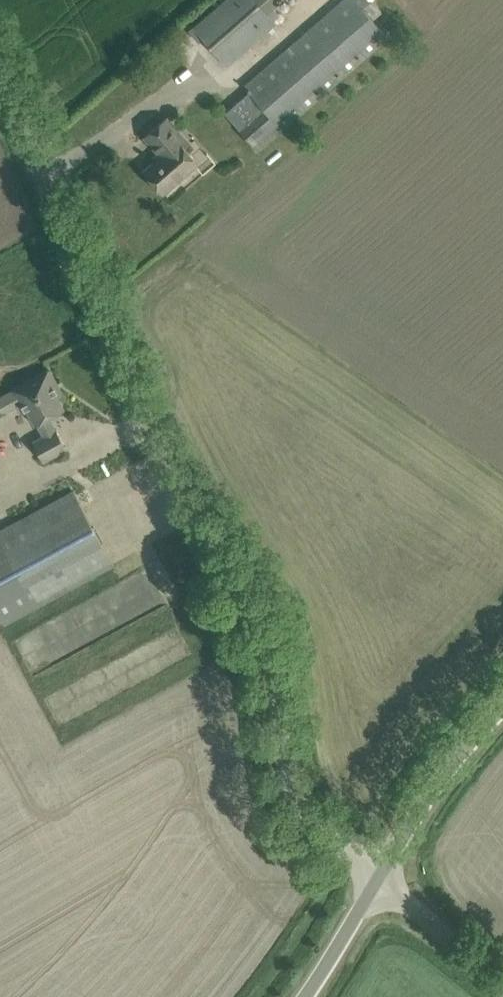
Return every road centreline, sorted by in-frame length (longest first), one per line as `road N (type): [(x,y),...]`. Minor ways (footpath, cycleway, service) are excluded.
road 1 (unclassified): [(380,875),(293,769),(273,655),(0,92)]
road 2 (tertiary): [(380,875),(502,713)]
road 3 (unclassified): [(502,982),(380,875)]
road 4 (tertiary): [(303,996),(380,875)]

